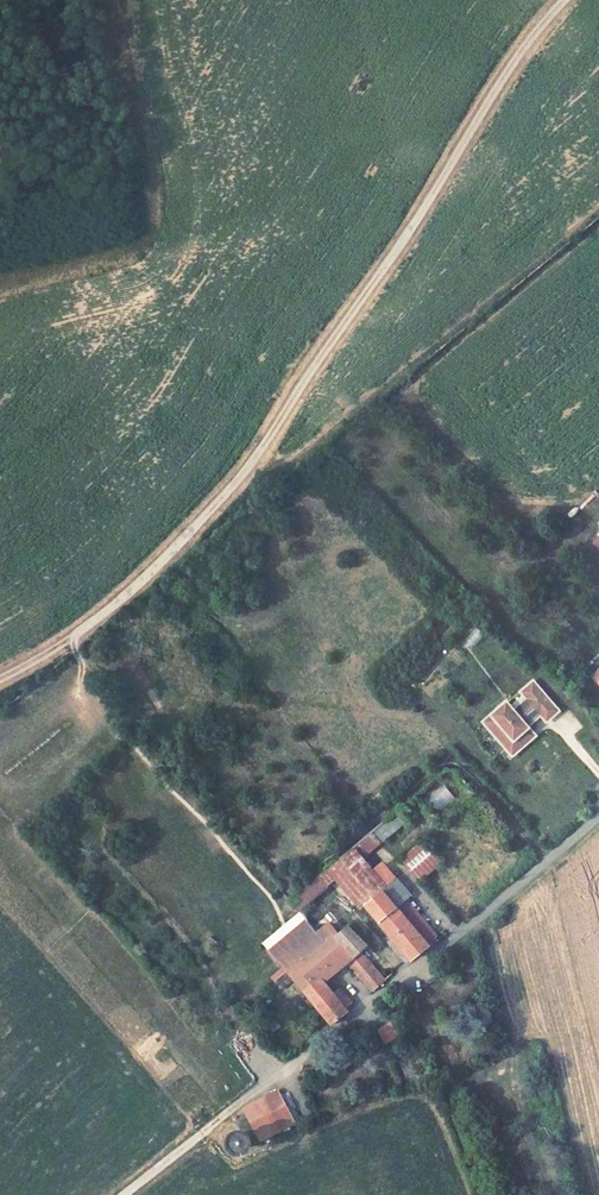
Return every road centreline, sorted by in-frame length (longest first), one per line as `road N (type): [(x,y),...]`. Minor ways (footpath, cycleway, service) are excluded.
road 1 (track): [(0,676),(99,621),(259,458),(510,74),(569,0)]
road 2 (track): [(549,862),(450,758),(294,886),(71,641)]
road 3 (track): [(126,1194),(448,946)]
road 4 (unclassified): [(598,819),(448,946)]

